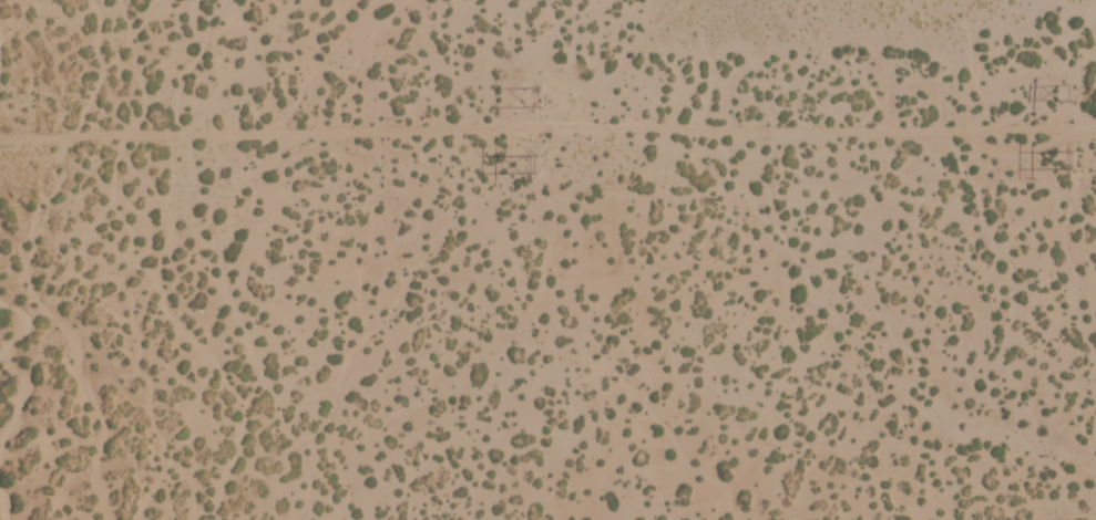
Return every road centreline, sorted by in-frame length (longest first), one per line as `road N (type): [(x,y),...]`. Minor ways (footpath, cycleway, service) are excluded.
road 1 (residential): [(0,142),(374,0)]
road 2 (residential): [(1095,134),(1072,0)]

